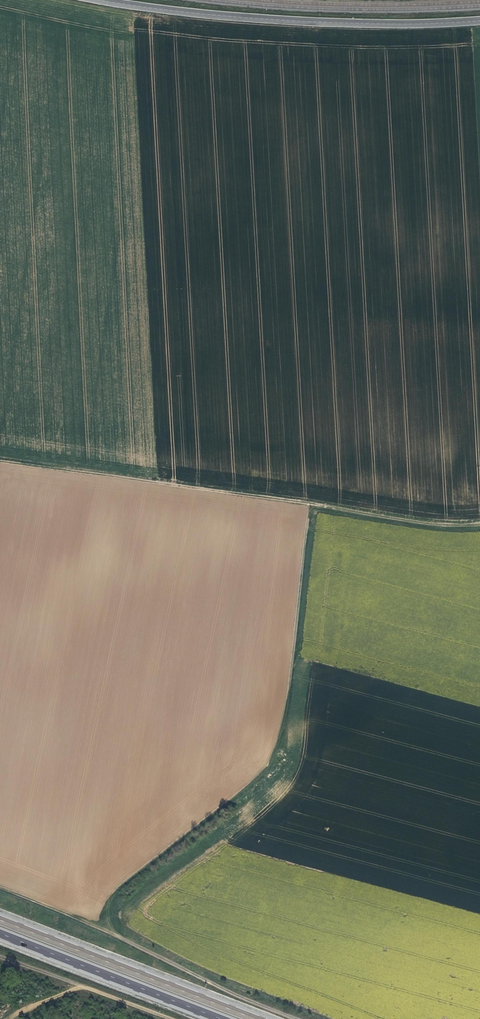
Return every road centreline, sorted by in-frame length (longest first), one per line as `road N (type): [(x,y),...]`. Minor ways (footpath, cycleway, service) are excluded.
road 1 (track): [(479,524),(0,460)]
road 2 (unclassified): [(479,20),(291,21),(100,0)]
road 3 (track): [(0,887),(301,1018)]
road 4 (primary): [(255,1018),(0,920)]
road 5 (primary): [(0,933),(220,1018)]
road 6 (track): [(167,1018),(0,957)]

